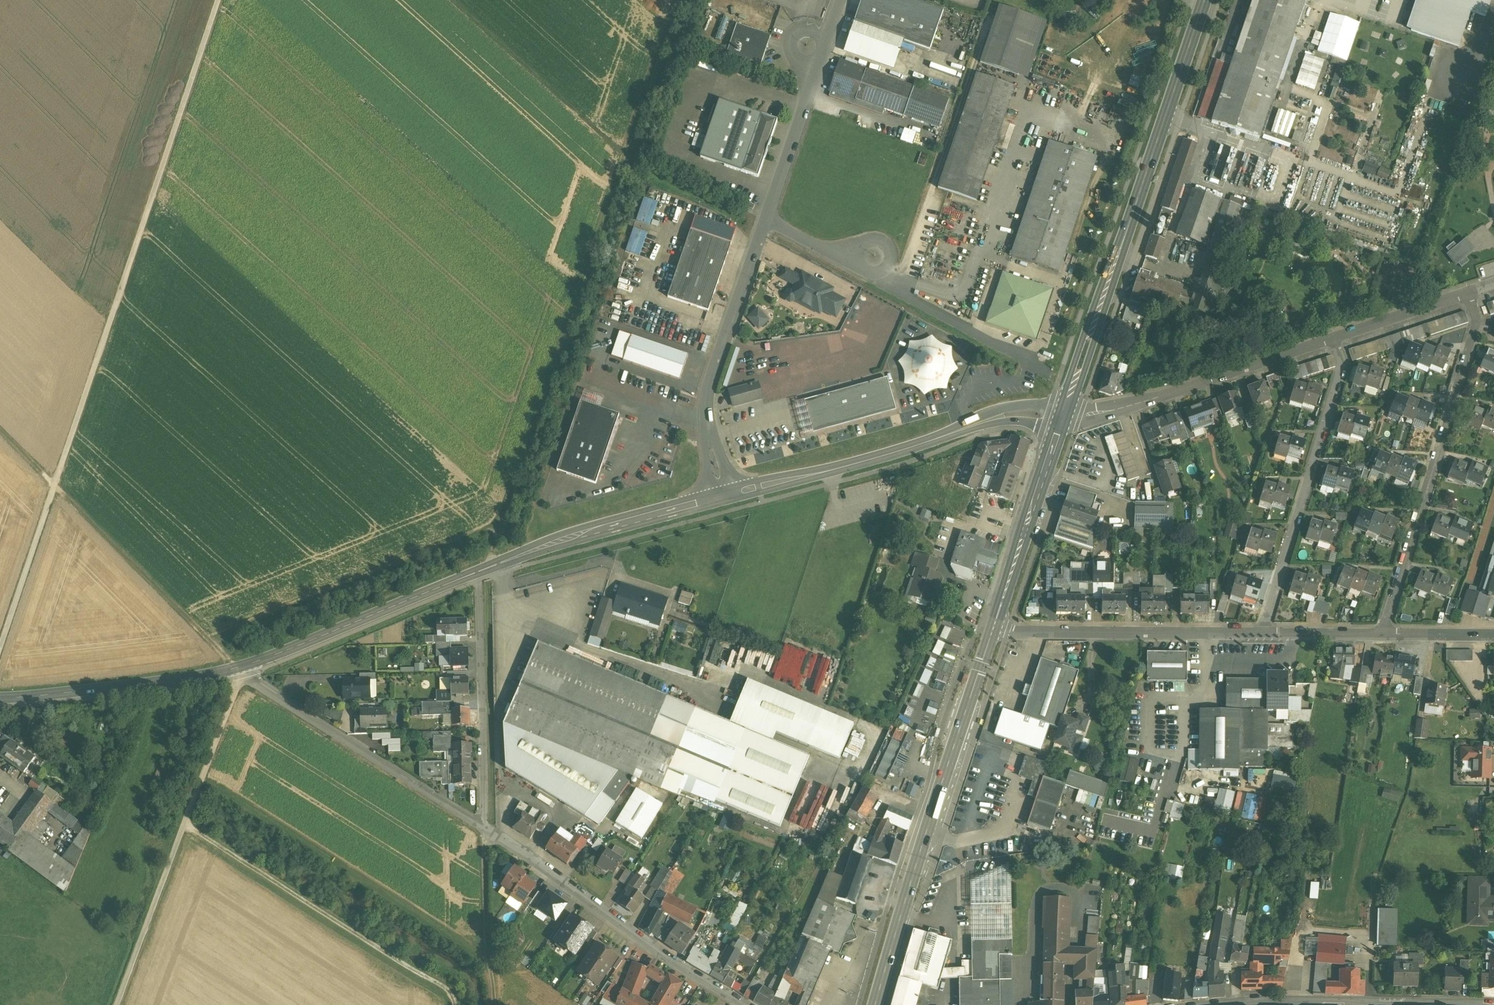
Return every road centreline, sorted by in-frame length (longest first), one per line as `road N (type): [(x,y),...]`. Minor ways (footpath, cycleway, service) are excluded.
road 1 (track): [(219,0),(0,649)]
road 2 (track): [(483,570),(676,0)]
road 3 (primary): [(1066,408),(1206,0)]
road 4 (primary): [(875,1004),(993,630)]
road 5 (residential): [(1382,634),(1476,325),(1467,290)]
road 6 (track): [(117,1004),(246,676)]
road 7 (track): [(238,668),(0,428)]
road 8 (track): [(453,1004),(445,989),(185,826)]
road 9 (tertiary): [(743,1004),(484,828)]
road 10 (track): [(212,641),(501,521)]
road 11 (residential): [(1263,633),(1343,367),(1333,336)]
road 12 (tertiary): [(484,828),(238,668)]
road 13 (residential): [(726,498),(706,403),(768,221)]
road 14 (residential): [(993,630),(1263,633)]
road 15 (secondary): [(238,668),(483,570)]
road 16 (residential): [(484,828),(483,570)]
road 17 (secondary): [(483,570),(726,498)]
road 18 (secondary): [(1226,1004),(1479,1004)]
road 19 (secondary): [(0,698),(238,668)]
road 20 (residential): [(768,221),(840,0)]
road 21 (track): [(625,152),(457,0)]
road 22 (residential): [(1119,409),(1333,336)]
road 23 (secondary): [(726,498),(941,438)]
road 24 (primary): [(993,630),(1060,427)]
road 25 (track): [(484,828),(492,1004)]
road 26 (unclassified): [(890,285),(874,256),(830,251),(768,221)]
road 27 (residential): [(1333,336),(1467,290)]
road 28 (secondary): [(1066,408),(1015,408),(941,438)]
road 29 (secondary): [(941,438),(998,423),(1060,427)]

